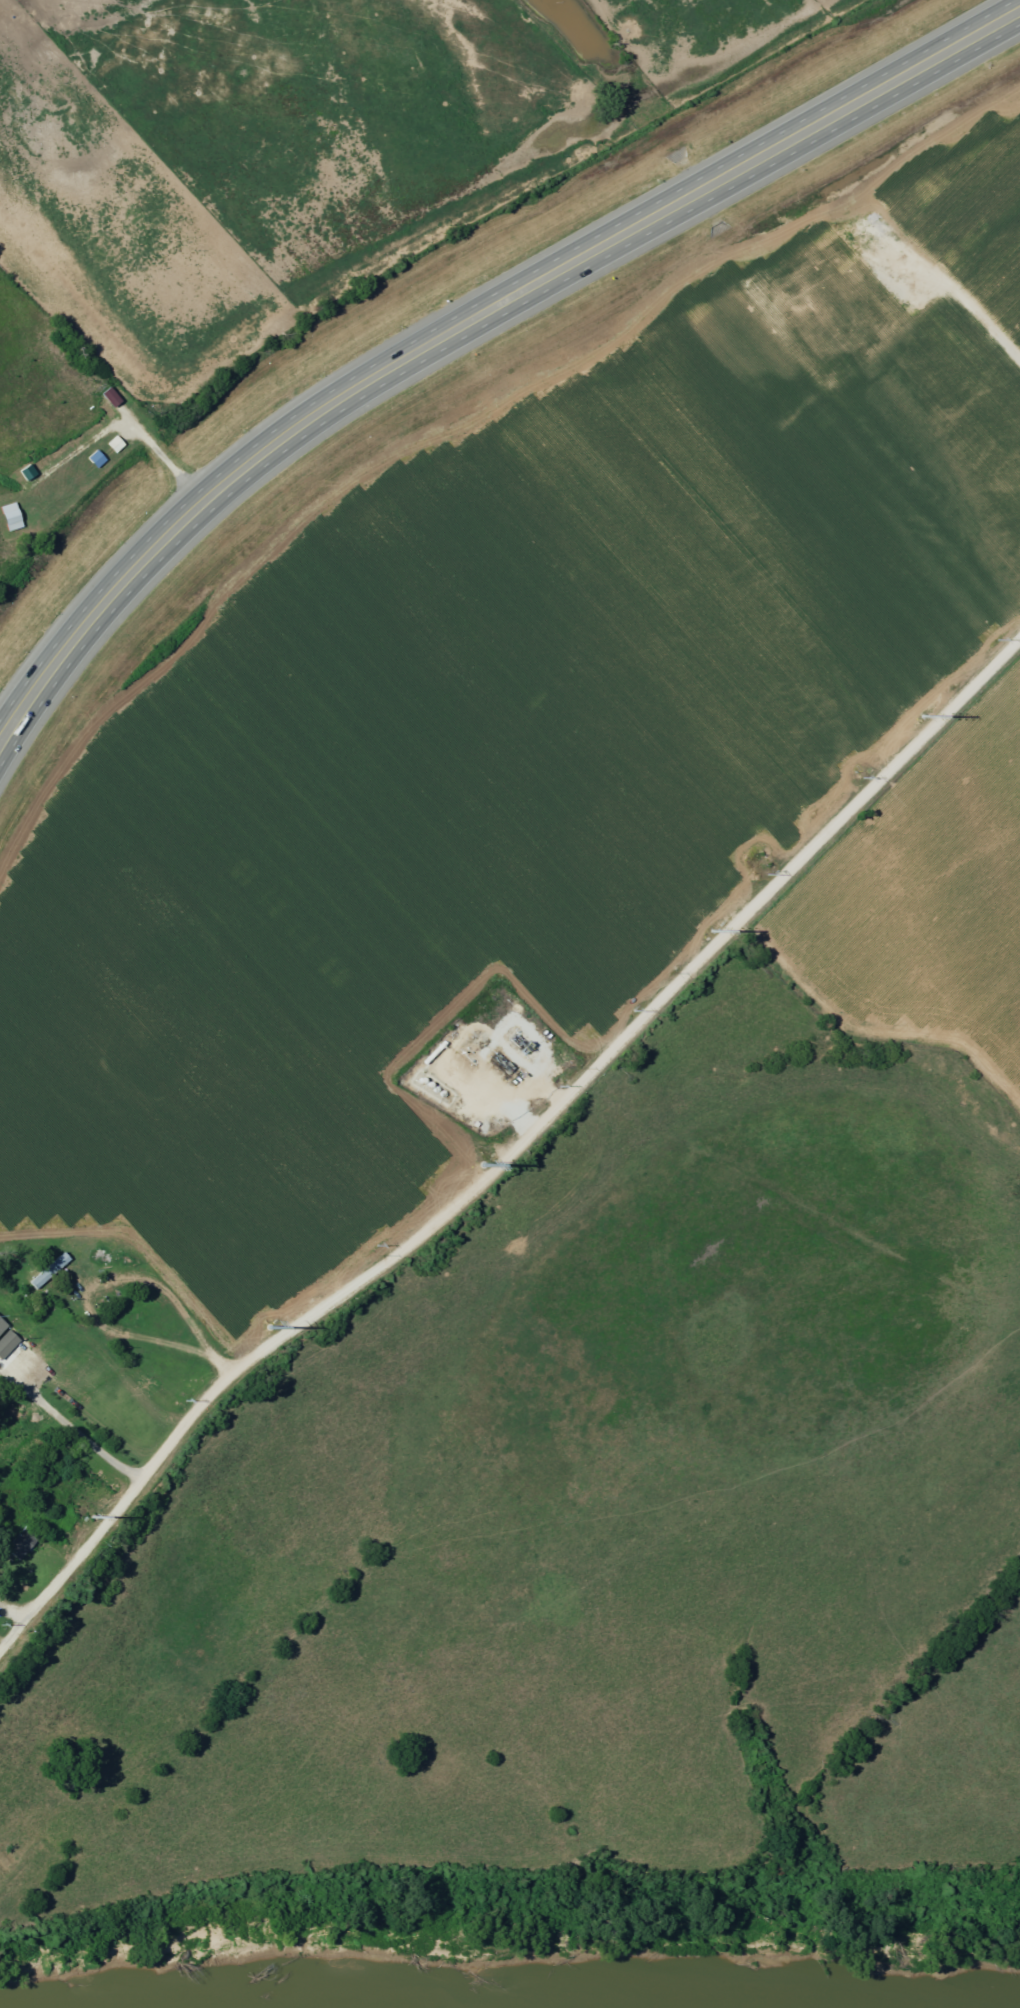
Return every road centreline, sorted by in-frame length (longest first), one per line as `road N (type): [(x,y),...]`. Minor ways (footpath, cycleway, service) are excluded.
road 1 (residential): [(0,1651),(225,1379),(494,1173),(1019,638)]
road 2 (trunk): [(7,724),(99,605),(248,458),(395,361),(1019,11)]

